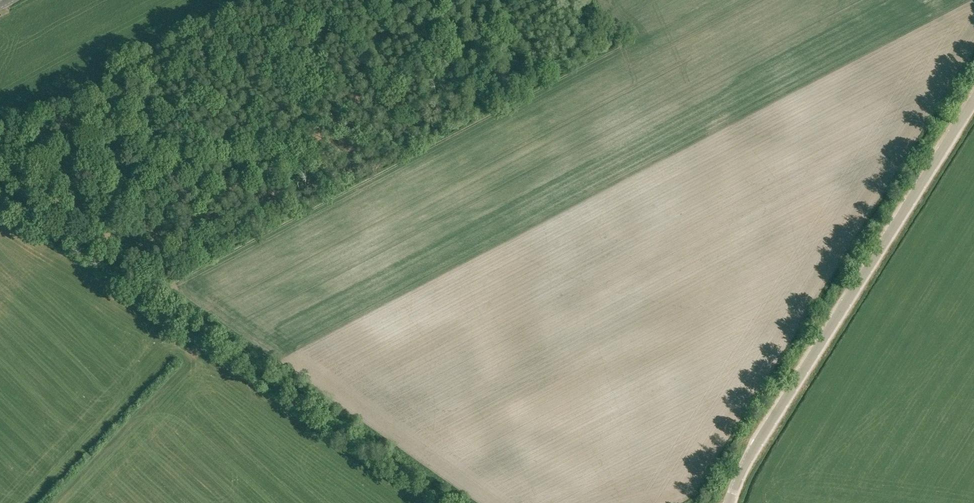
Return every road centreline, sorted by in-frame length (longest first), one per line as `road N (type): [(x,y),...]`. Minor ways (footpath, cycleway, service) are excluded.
road 1 (unclassified): [(729,502),(759,442),(973,101)]

